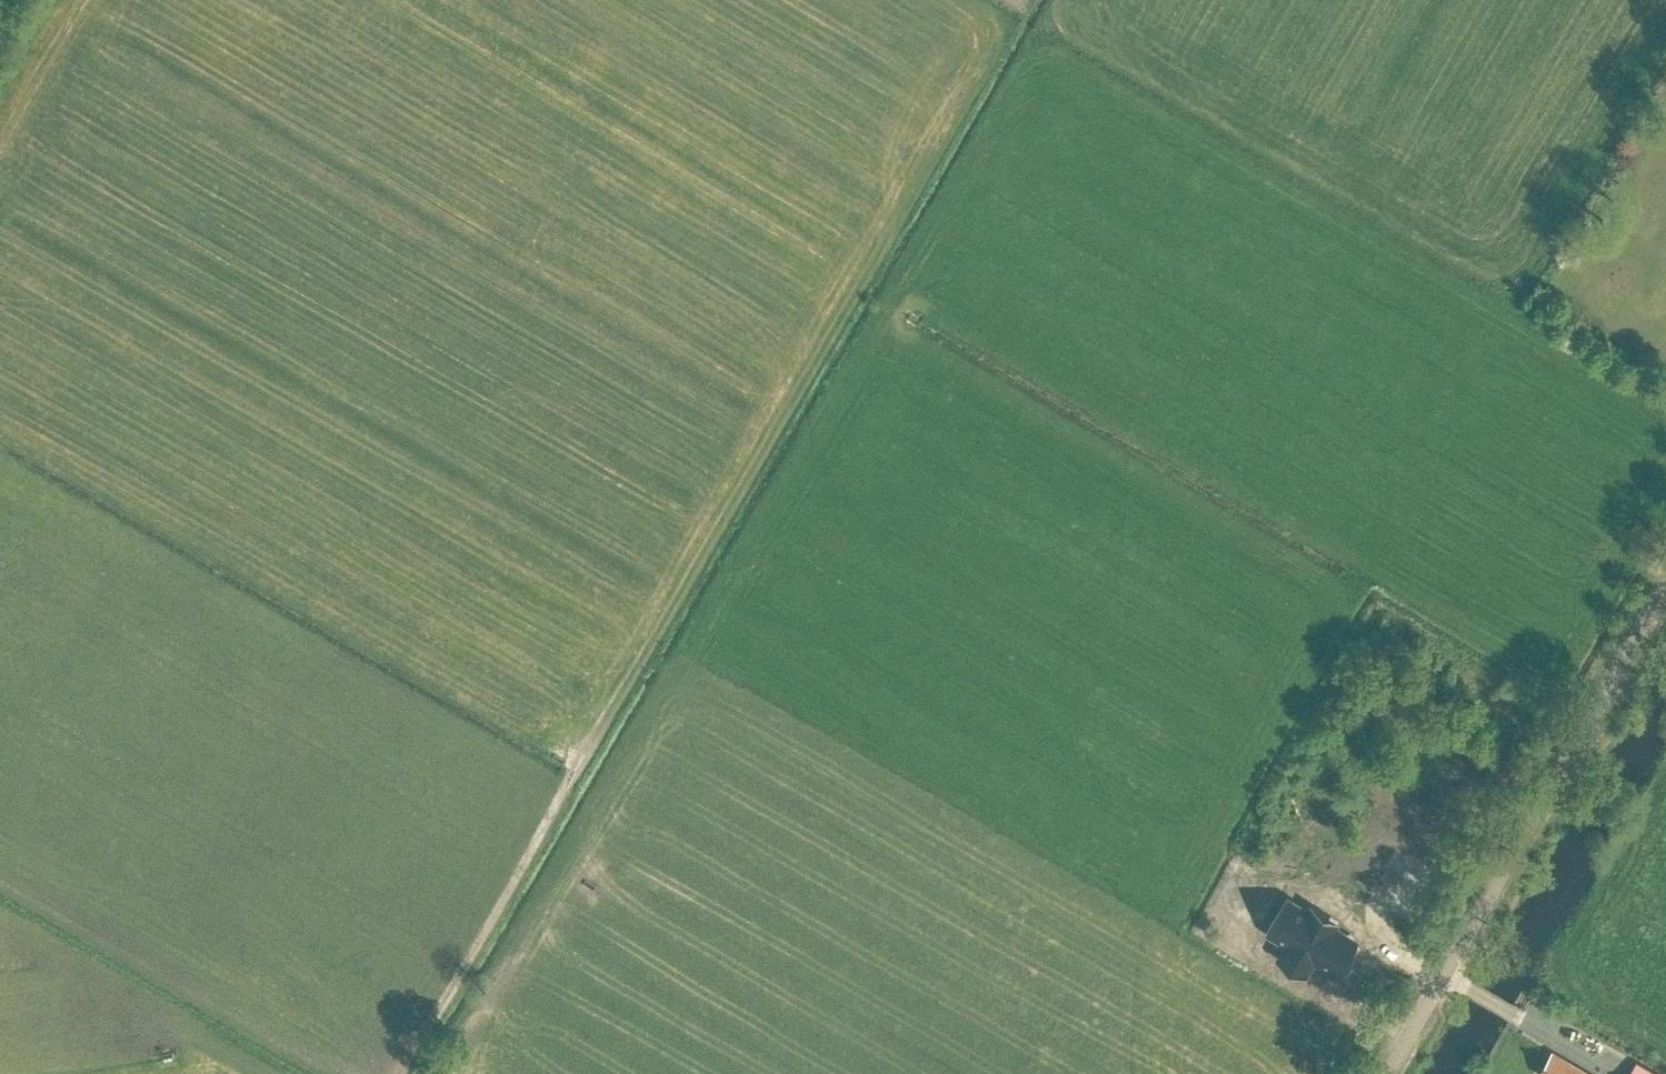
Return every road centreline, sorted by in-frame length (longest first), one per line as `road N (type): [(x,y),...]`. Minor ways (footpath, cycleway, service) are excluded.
road 1 (unclassified): [(1385,1073),(1665,587)]

